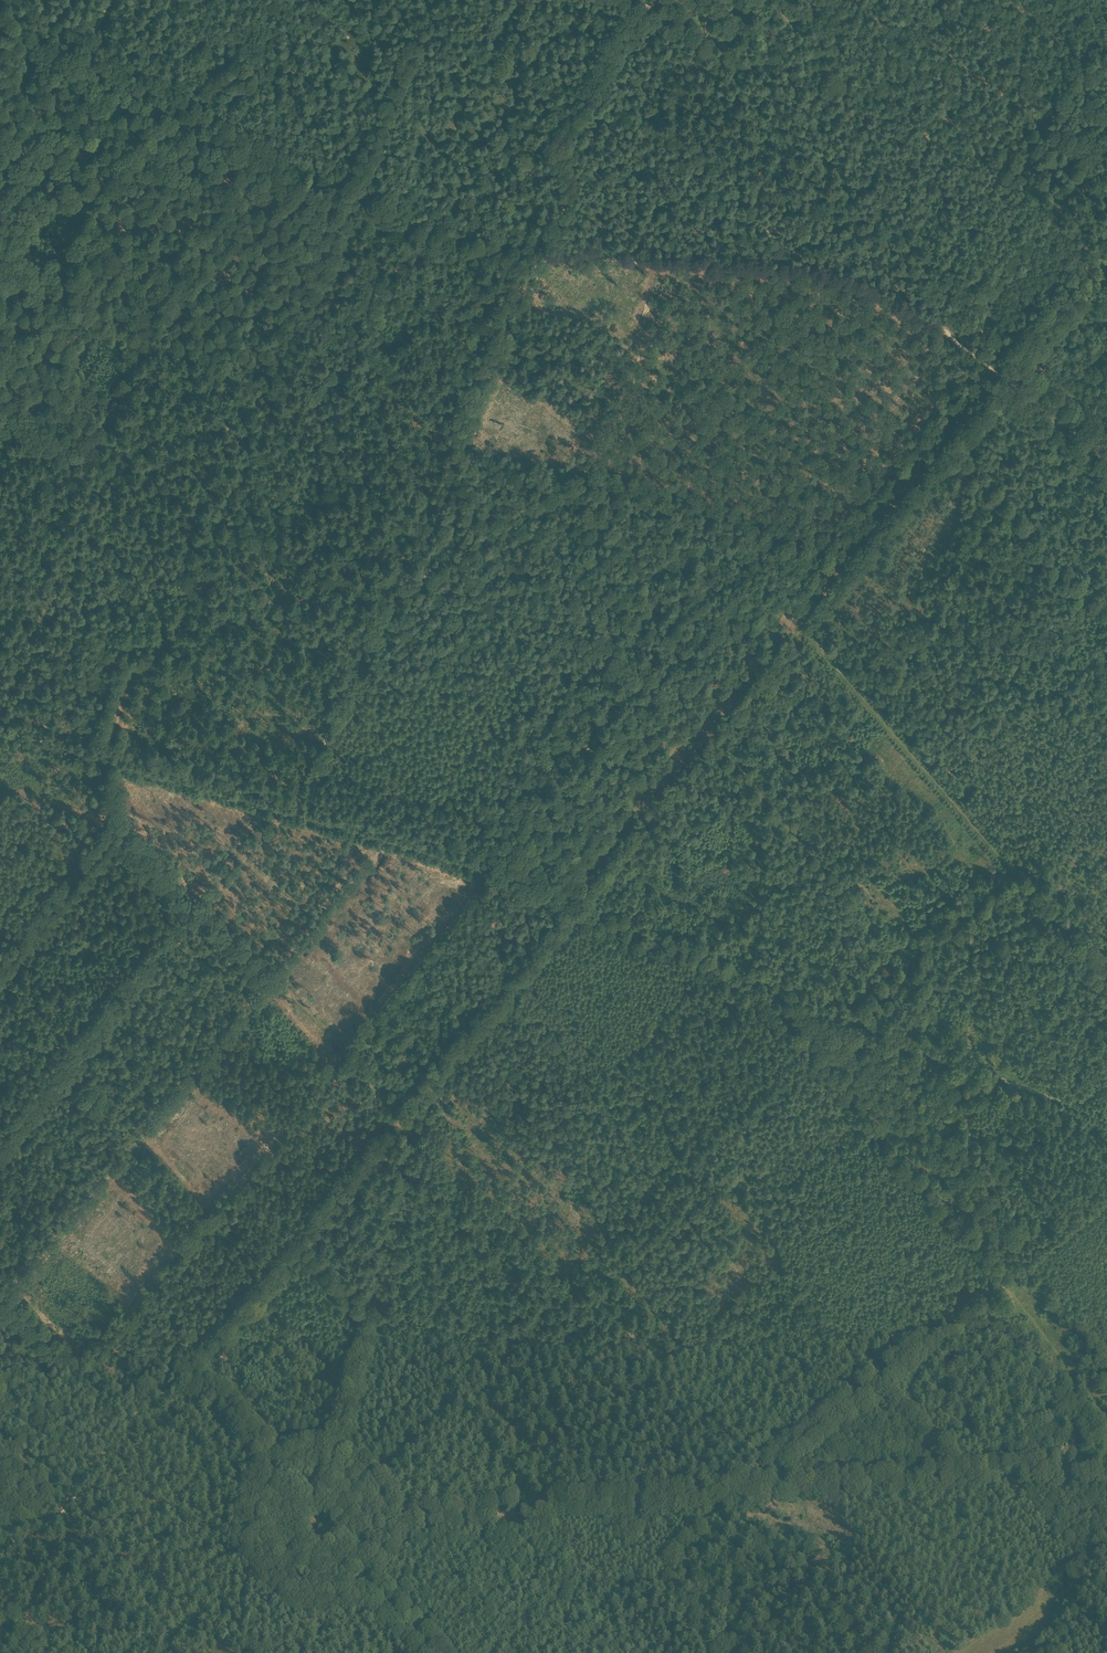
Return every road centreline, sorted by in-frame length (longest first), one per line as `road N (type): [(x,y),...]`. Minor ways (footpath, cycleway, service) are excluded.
road 1 (track): [(1106,120),(1063,162),(948,316),(943,420),(895,483),(792,601),(704,628),(532,834),(489,872)]
road 2 (track): [(301,800),(381,606),(410,576),(544,262),(568,196),(559,141),(646,0)]
road 3 (track): [(198,903),(425,1119),(765,1475)]
road 4 (track): [(493,874),(74,1379)]
road 5 (track): [(511,881),(1106,1120)]
road 6 (track): [(574,905),(434,1083),(336,1462)]
road 7 (track): [(1106,456),(945,333),(839,279),(545,256)]
road 8 (track): [(389,839),(4,1309)]
road 9 (track): [(511,881),(0,730)]
road 10 (track): [(713,737),(1019,1086)]
road 11 (track): [(1106,1469),(735,1498)]
road 12 (track): [(389,1523),(735,1498)]
road 13 (track): [(1013,872),(803,627)]
road 14 (track): [(0,1142),(198,903)]
road 15 (track): [(117,762),(110,819),(0,951)]
road 16 (track): [(101,1415),(4,1309)]
road 17 (track): [(84,44),(46,81),(0,152)]
road 18 (track): [(1004,1284),(1106,1202)]
road 19 (track): [(0,1496),(47,1484),(102,1427)]
road 20 (track): [(110,819),(198,903)]

